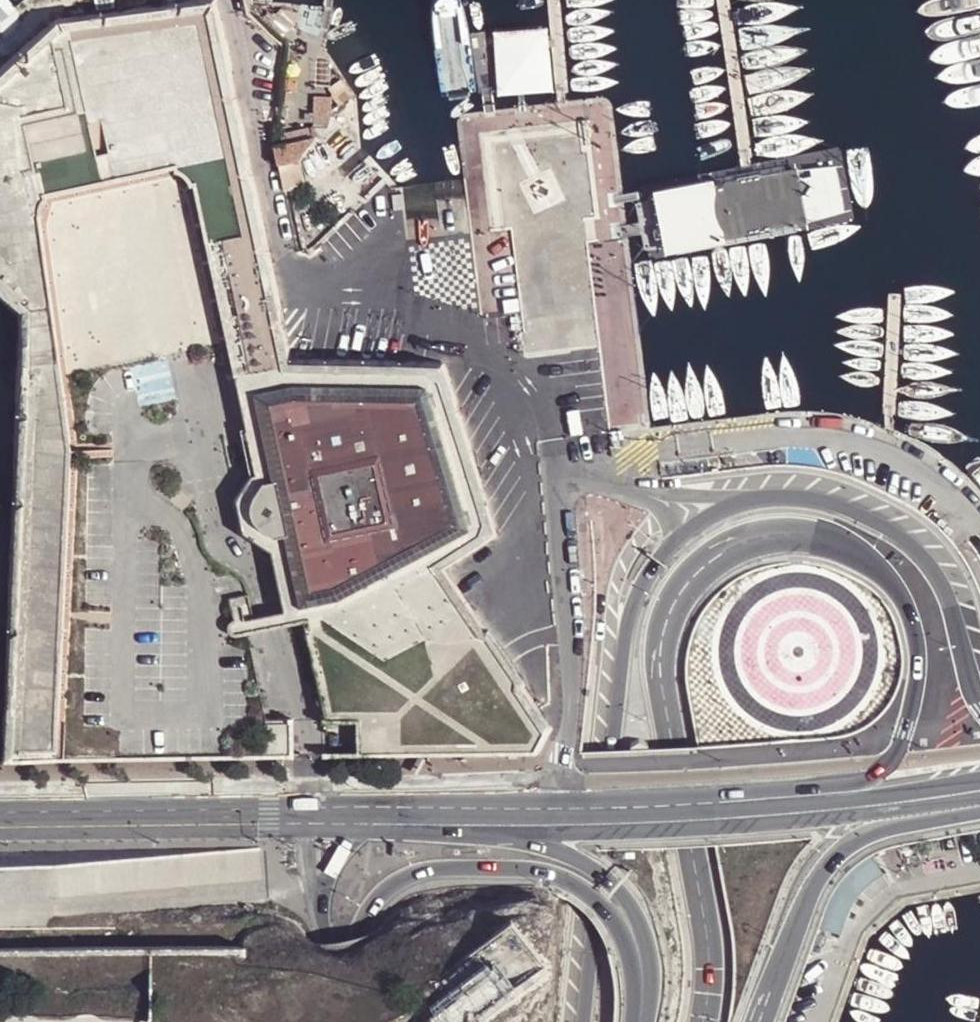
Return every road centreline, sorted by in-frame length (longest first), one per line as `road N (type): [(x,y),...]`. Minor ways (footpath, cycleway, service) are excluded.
road 1 (trunk): [(704,1021),(711,955),(662,640),(675,600),(701,569),(762,538),(795,534),(864,555),(901,595),(912,621),(918,672),(894,760),(826,796)]
road 2 (trunk): [(377,1021),(359,947),(384,892),(423,872),(525,869),(580,884),(609,911),(630,958),(631,1021)]
road 3 (trunk): [(669,550),(633,611),(625,652),(587,1021)]
road 4 (secondary): [(826,796),(468,809)]
road 5 (trunk): [(759,1021),(825,861),(850,839),(979,786)]
road 6 (secondary): [(979,703),(949,599),(922,557),(878,521),(846,508),(776,497)]
road 7 (trunk): [(468,809),(584,863),(624,896),(650,958),(647,1021)]
road 8 (secondary): [(309,808),(0,815)]
road 9 (trunk): [(807,0),(979,235)]
road 10 (trunk): [(979,145),(873,0)]
road 11 (secondary): [(979,782),(826,796)]
road 12 (unclassified): [(776,497),(627,491)]
road 13 (secondary): [(351,1021),(316,887)]
road 14 (trunk): [(776,497),(722,509),(669,550)]

